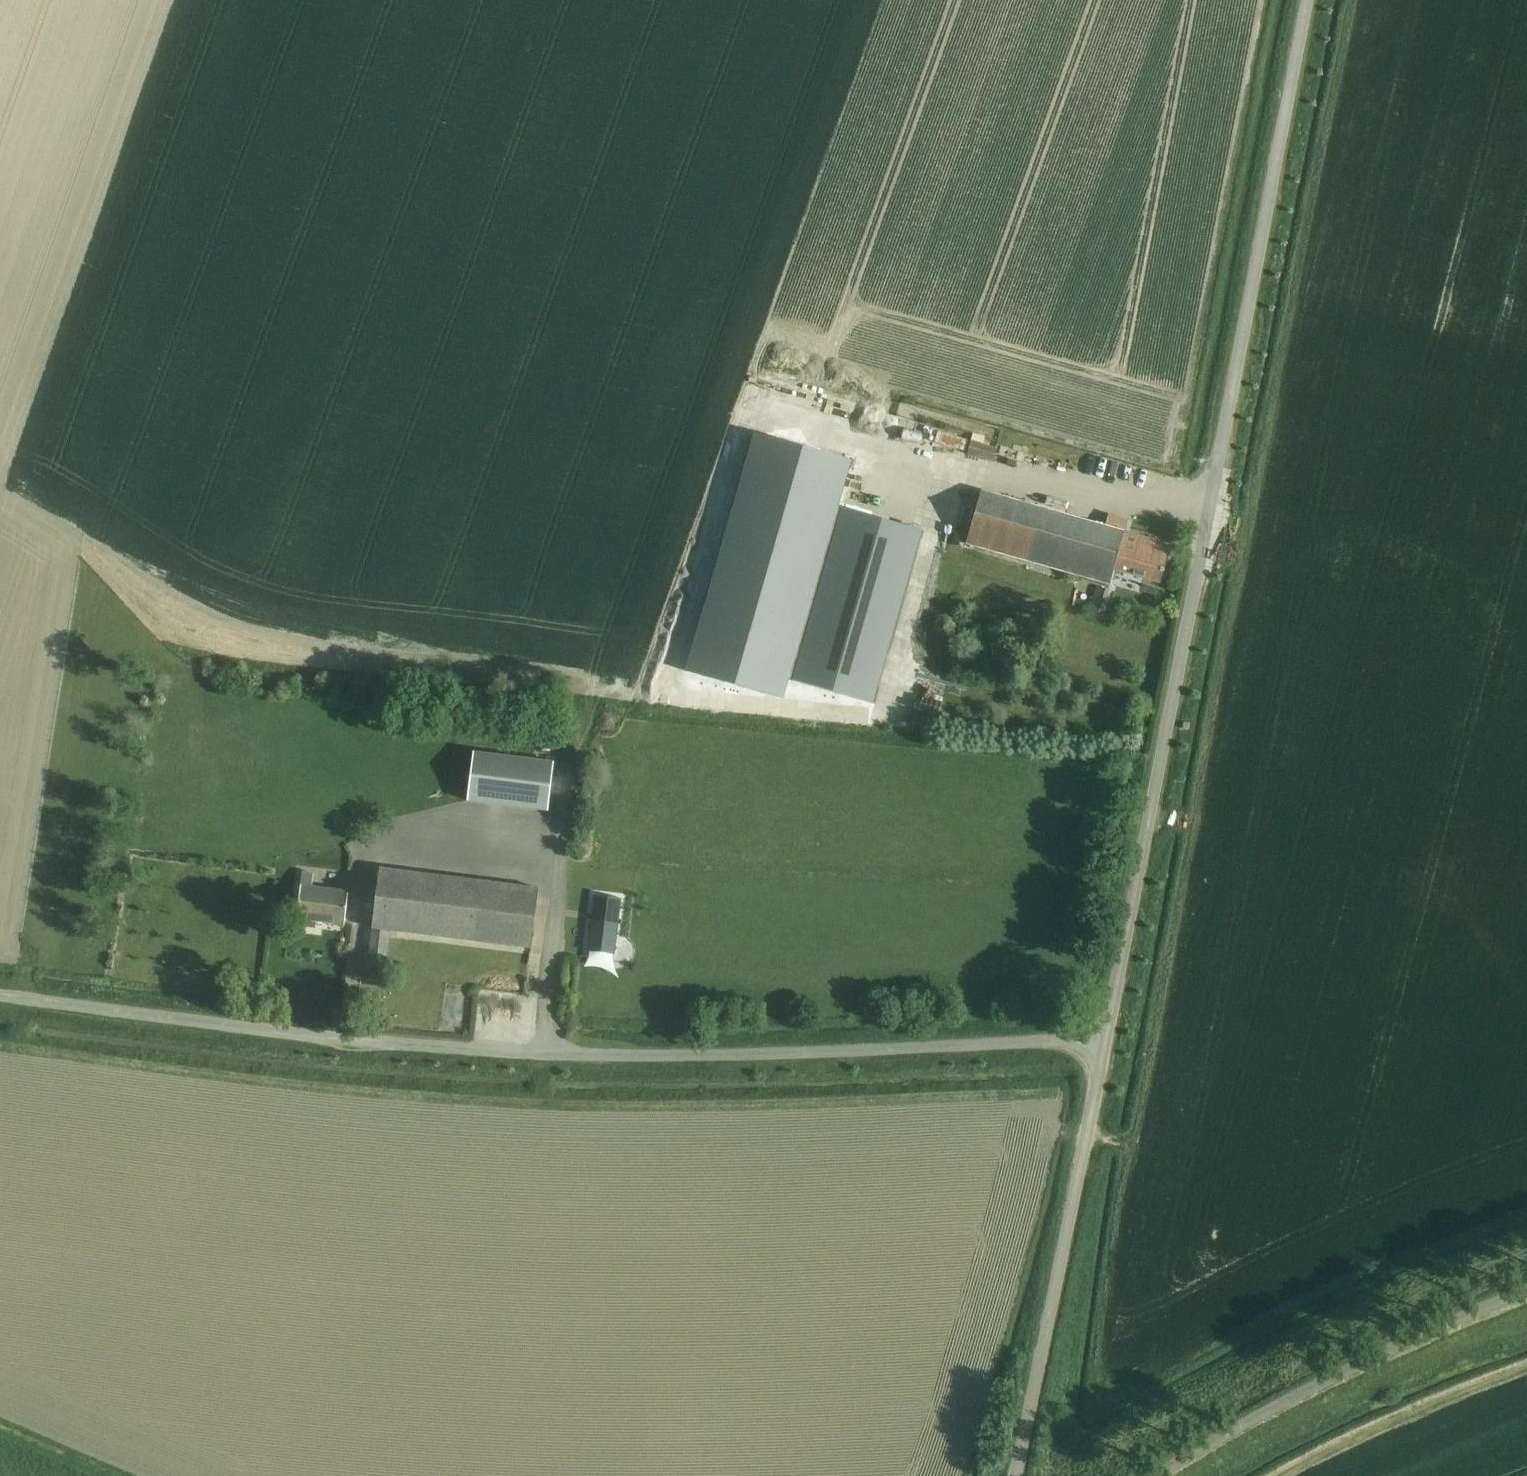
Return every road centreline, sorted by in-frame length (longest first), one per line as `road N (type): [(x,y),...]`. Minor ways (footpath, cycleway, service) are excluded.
road 1 (unclassified): [(1103,1040),(530,1049),(0,1005)]
road 2 (unclassified): [(1103,1040),(1271,236),(1310,0)]
road 3 (unclassified): [(1014,1475),(1103,1040)]
road 4 (unclassified): [(1153,1475),(1373,1352),(1526,1289)]

